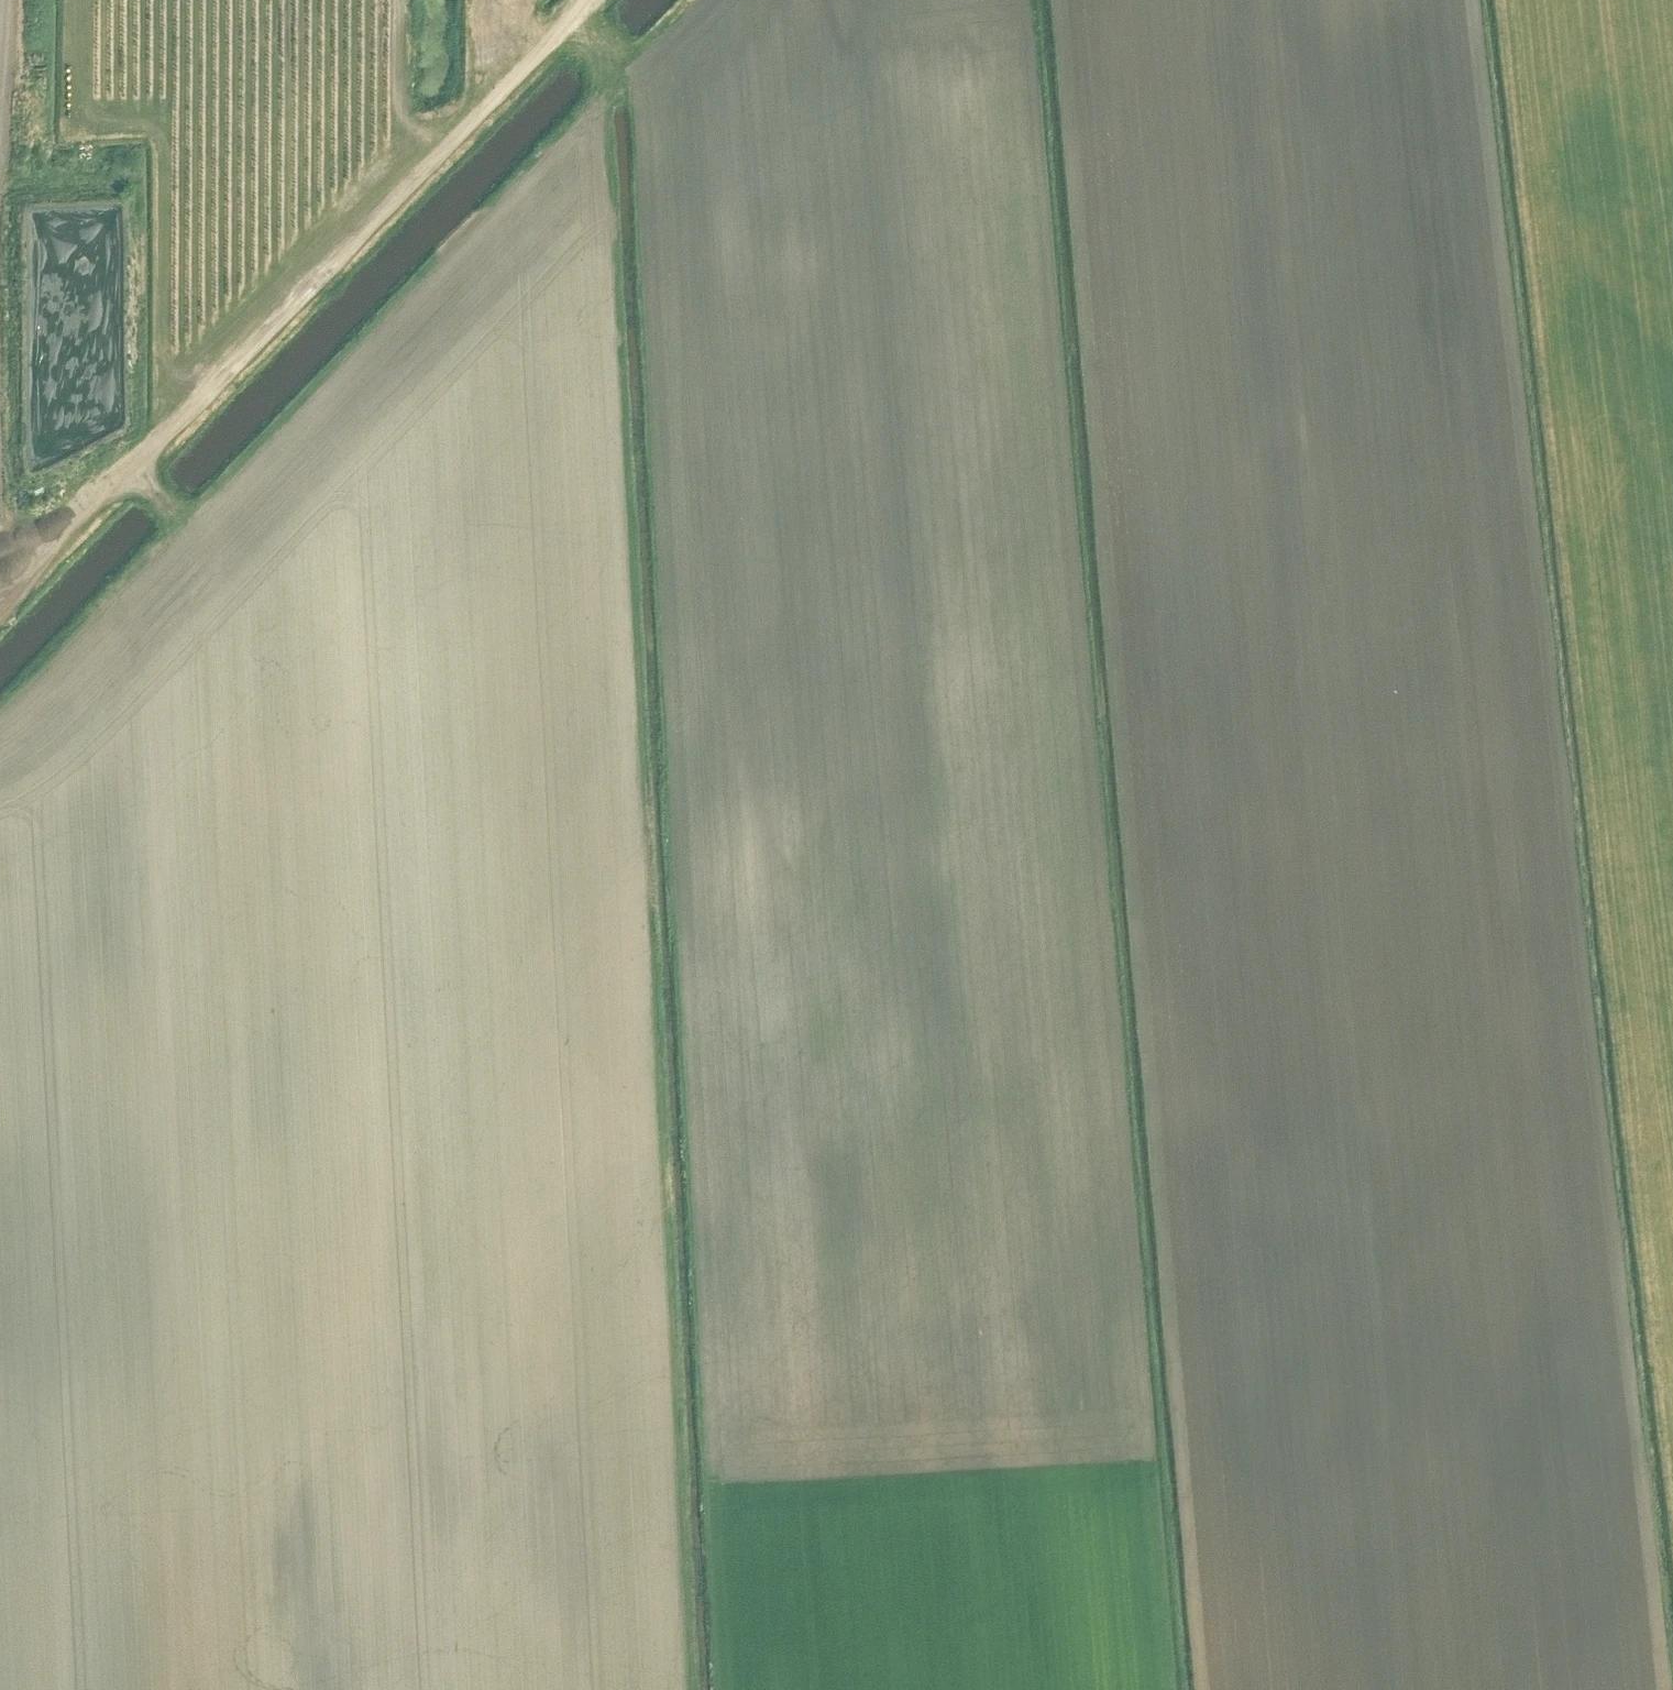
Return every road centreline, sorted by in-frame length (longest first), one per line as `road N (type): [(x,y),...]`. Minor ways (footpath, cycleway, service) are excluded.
road 1 (track): [(594,0),(0,615)]

